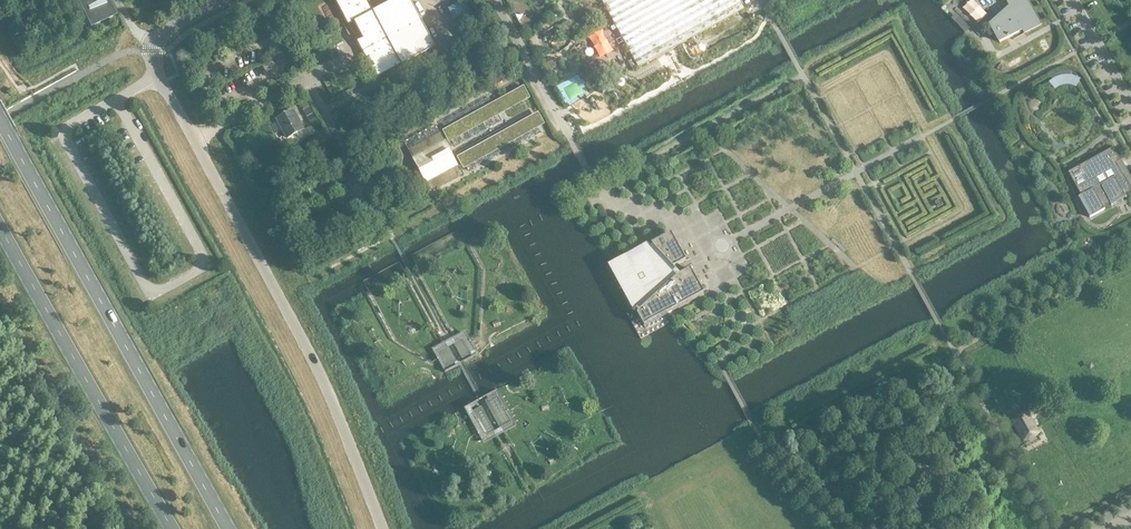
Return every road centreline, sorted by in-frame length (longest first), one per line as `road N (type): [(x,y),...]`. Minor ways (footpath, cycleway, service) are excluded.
road 1 (unclassified): [(384,528),(320,371),(152,64),(157,34),(219,0)]
road 2 (primary): [(226,528),(0,125)]
road 3 (primary): [(0,233),(172,528)]
road 4 (unclassified): [(559,116),(495,0)]
road 5 (unclassified): [(1130,105),(1072,0)]

